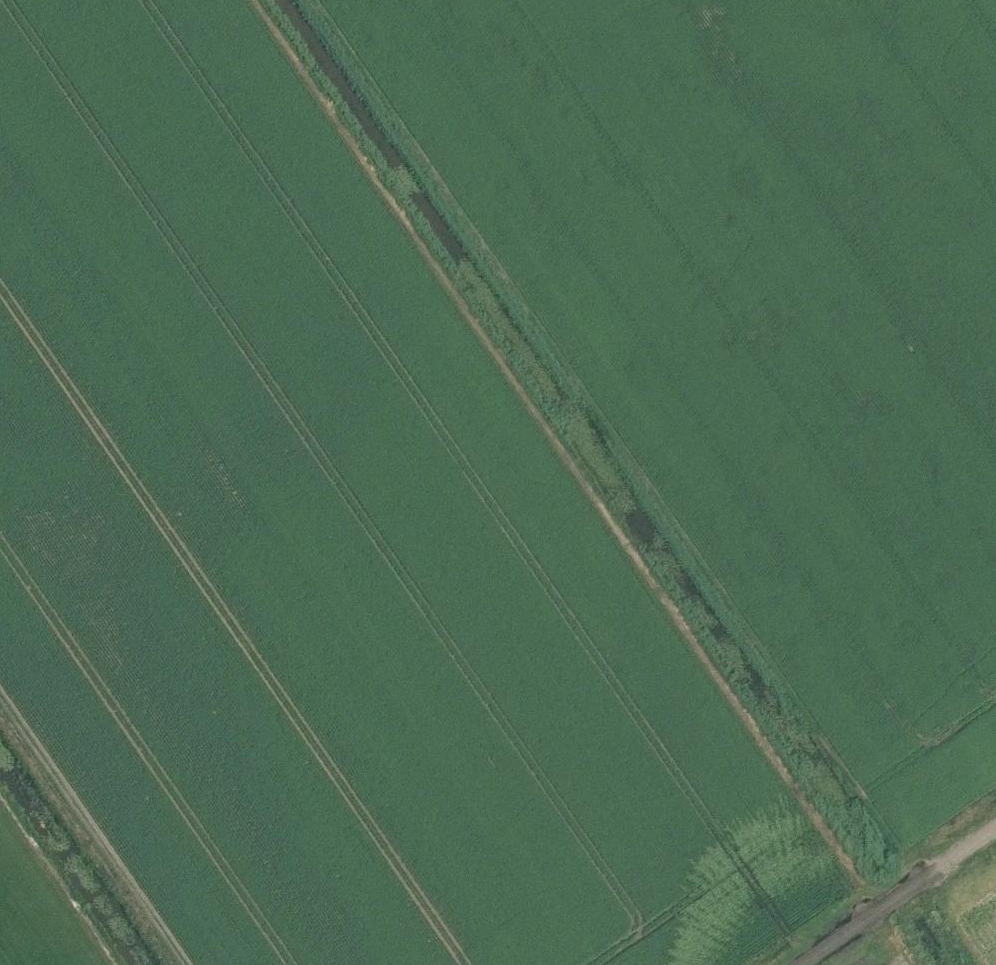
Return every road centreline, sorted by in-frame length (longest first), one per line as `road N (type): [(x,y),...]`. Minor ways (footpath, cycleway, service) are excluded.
road 1 (unclassified): [(797,964),(995,827)]

